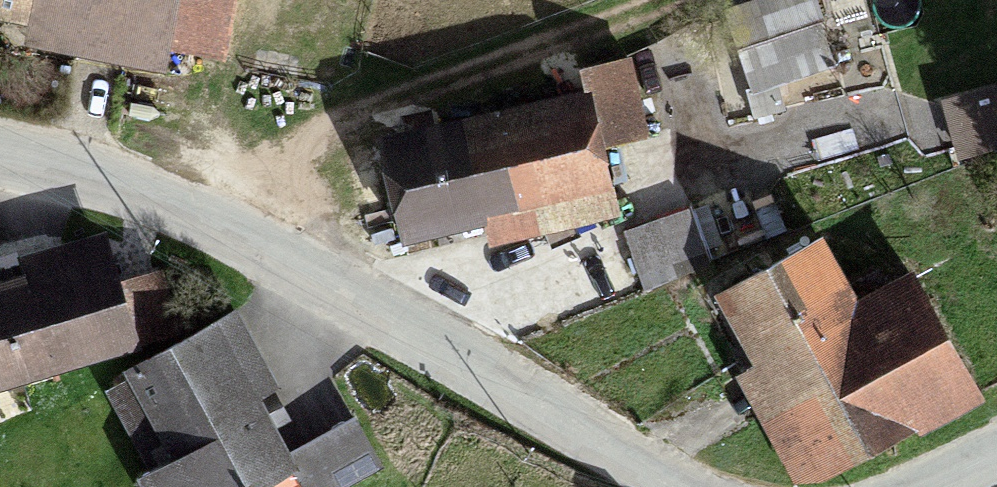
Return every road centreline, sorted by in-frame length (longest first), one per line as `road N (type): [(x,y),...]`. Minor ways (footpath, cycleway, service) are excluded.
road 1 (tertiary): [(680,486),(119,177),(0,138)]
road 2 (track): [(658,0),(343,120),(306,142),(222,238)]

